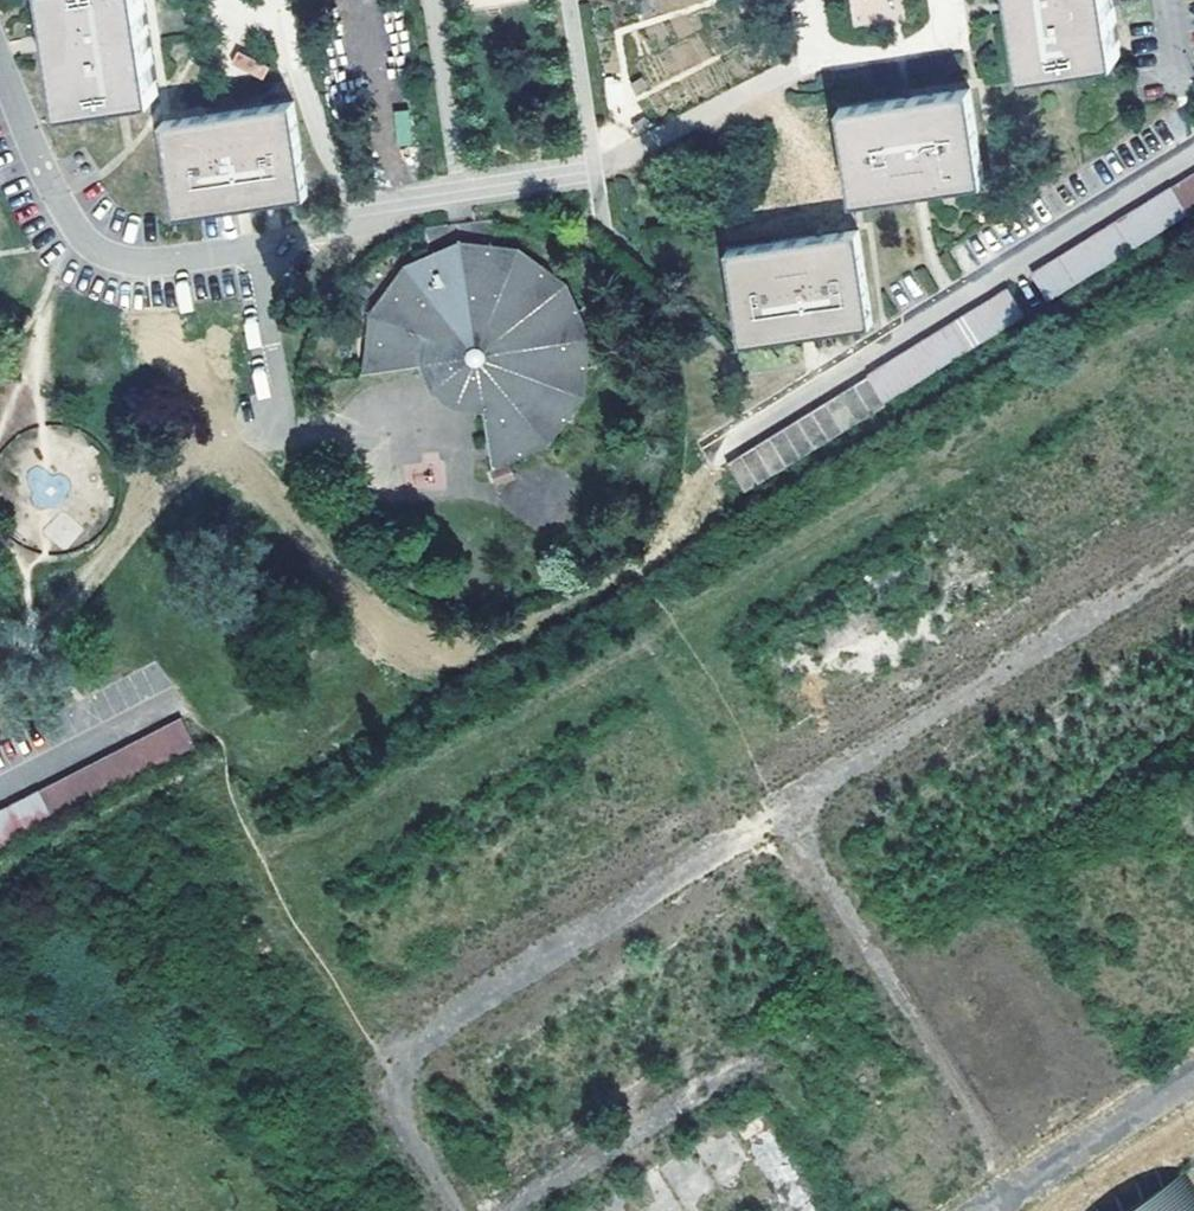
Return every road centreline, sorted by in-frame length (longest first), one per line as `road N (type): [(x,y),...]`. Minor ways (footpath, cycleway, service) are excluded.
road 1 (track): [(1193,557),(408,1042),(396,1071),(402,1130),(450,1210)]
road 2 (residential): [(1193,153),(707,457)]
road 3 (track): [(1020,1184),(782,811)]
road 4 (residential): [(0,63),(59,202),(90,247),(149,264),(248,250)]
road 5 (residential): [(180,699),(0,790)]

